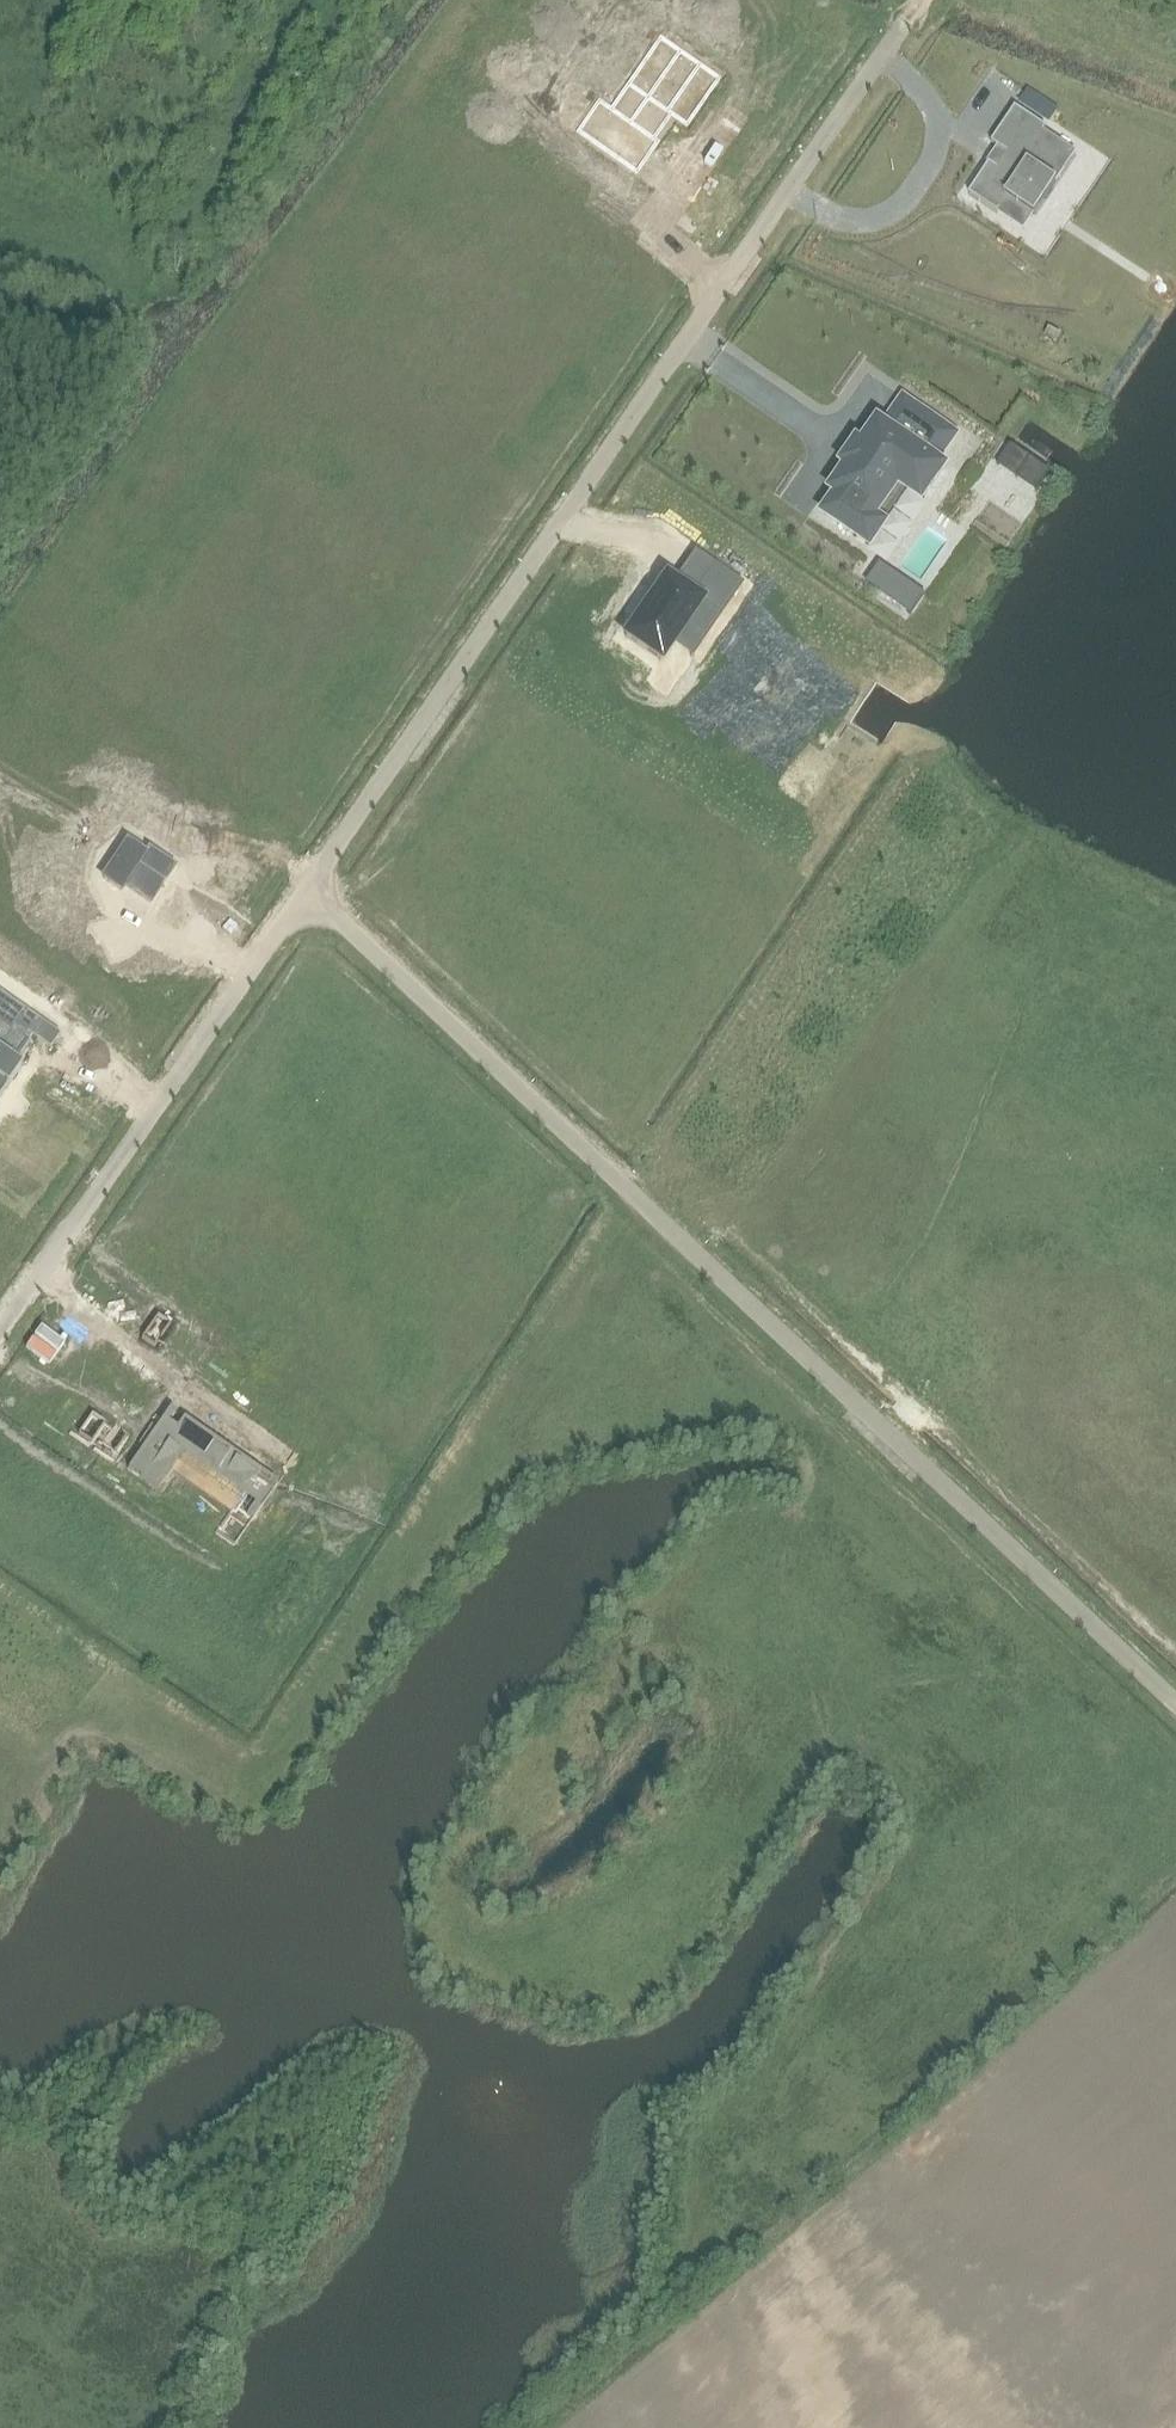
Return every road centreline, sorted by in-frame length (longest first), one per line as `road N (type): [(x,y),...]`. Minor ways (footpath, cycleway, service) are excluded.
road 1 (residential): [(1175,1707),(304,893)]
road 2 (residential): [(905,21),(304,893)]
road 3 (residential): [(304,893),(0,1332)]

